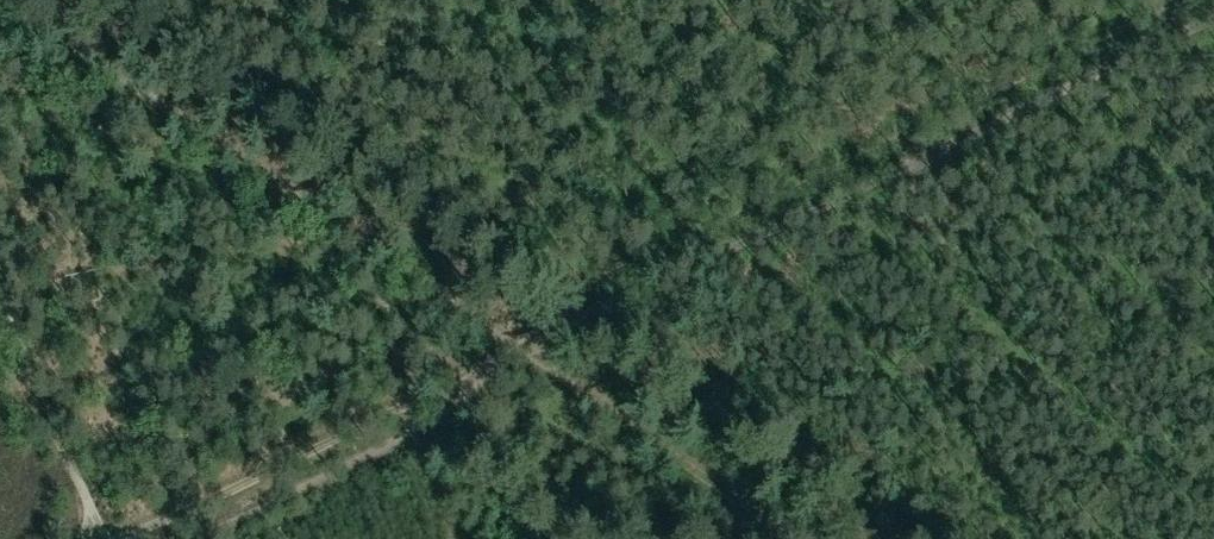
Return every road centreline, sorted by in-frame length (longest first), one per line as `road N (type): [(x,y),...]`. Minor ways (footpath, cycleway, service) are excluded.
road 1 (track): [(120,538),(1213,15)]
road 2 (track): [(806,538),(7,0)]
road 3 (track): [(108,538),(0,302)]

